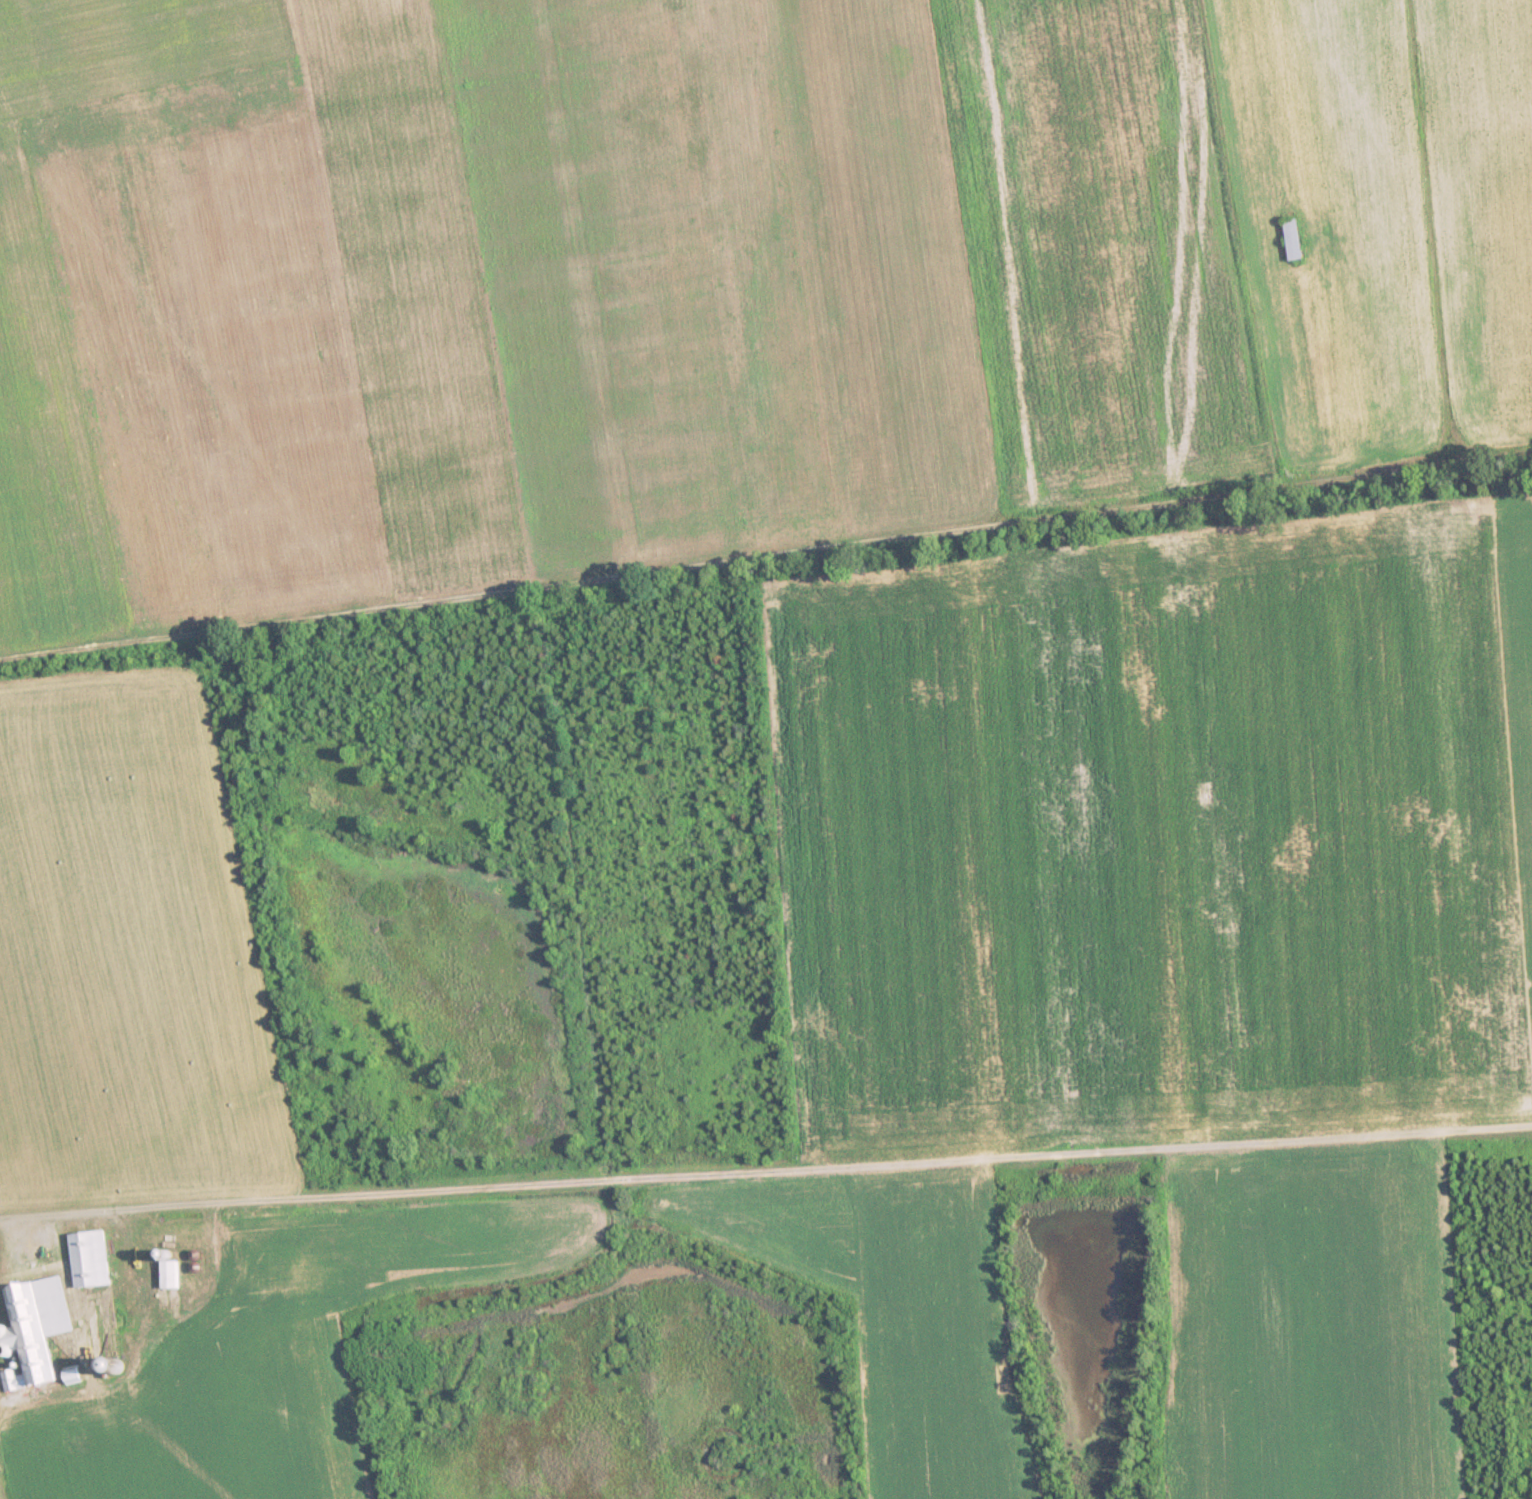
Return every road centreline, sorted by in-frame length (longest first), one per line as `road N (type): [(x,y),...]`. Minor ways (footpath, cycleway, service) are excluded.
road 1 (track): [(0,662),(1531,428)]

